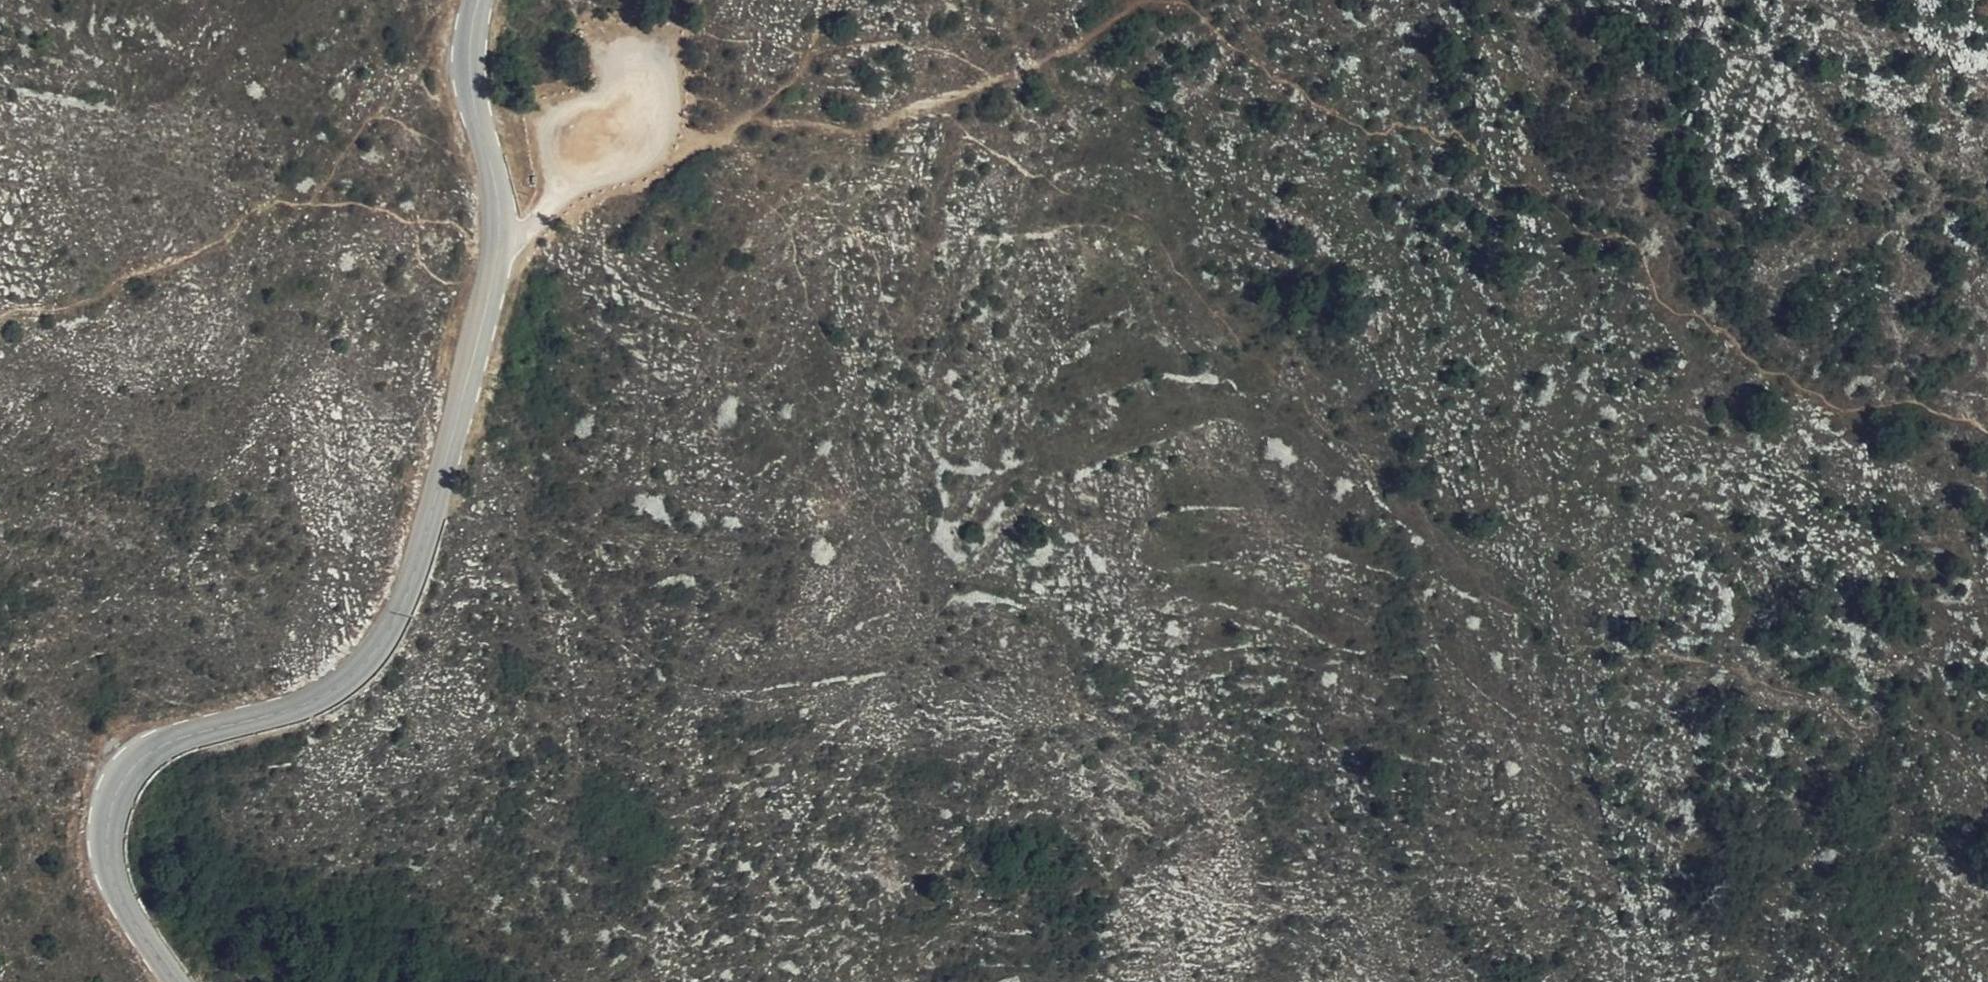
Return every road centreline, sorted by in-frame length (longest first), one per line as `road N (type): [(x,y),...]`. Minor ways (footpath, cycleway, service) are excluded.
road 1 (secondary): [(175,981),(112,880),(109,823),(122,779),(161,744),(314,705),(364,670),(408,602),(500,295),(504,249),(493,148),(468,64),(480,0)]

